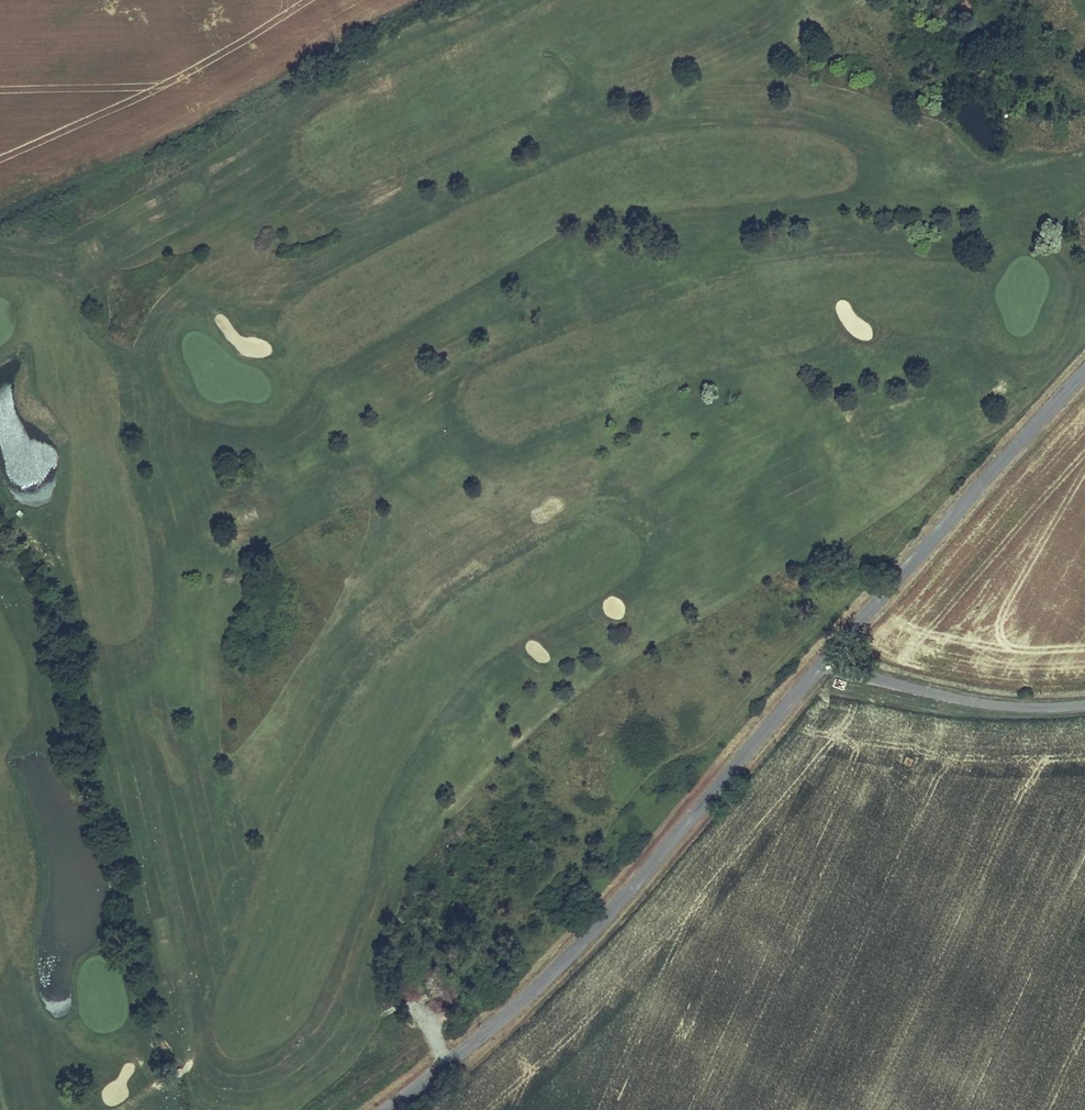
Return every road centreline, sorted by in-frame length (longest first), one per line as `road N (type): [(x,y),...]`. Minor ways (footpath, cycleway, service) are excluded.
road 1 (unclassified): [(386,1109),(517,1007),(584,942),(1084,374)]

